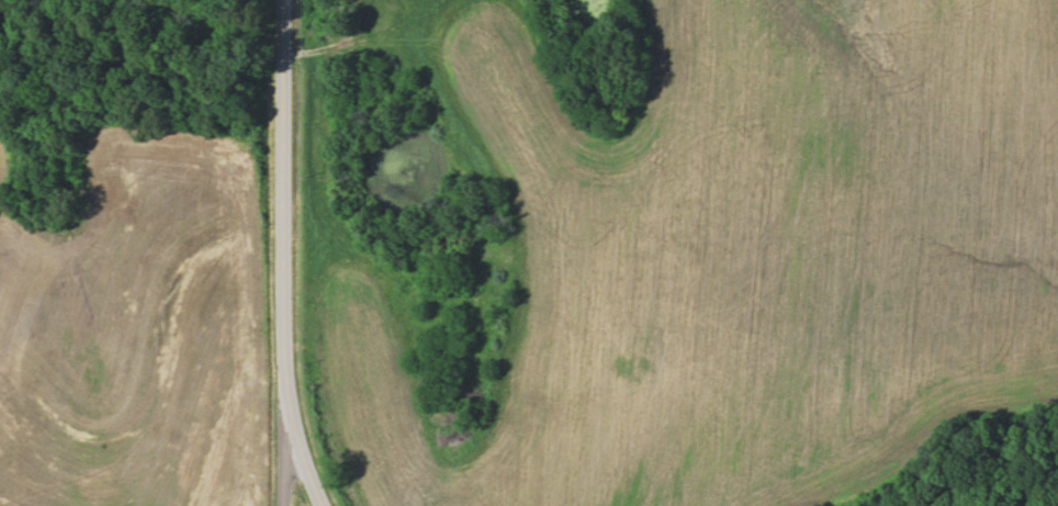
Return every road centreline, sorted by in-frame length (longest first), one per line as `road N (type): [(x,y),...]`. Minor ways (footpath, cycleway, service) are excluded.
road 1 (residential): [(319,505),(284,396),(280,336),(286,0)]

